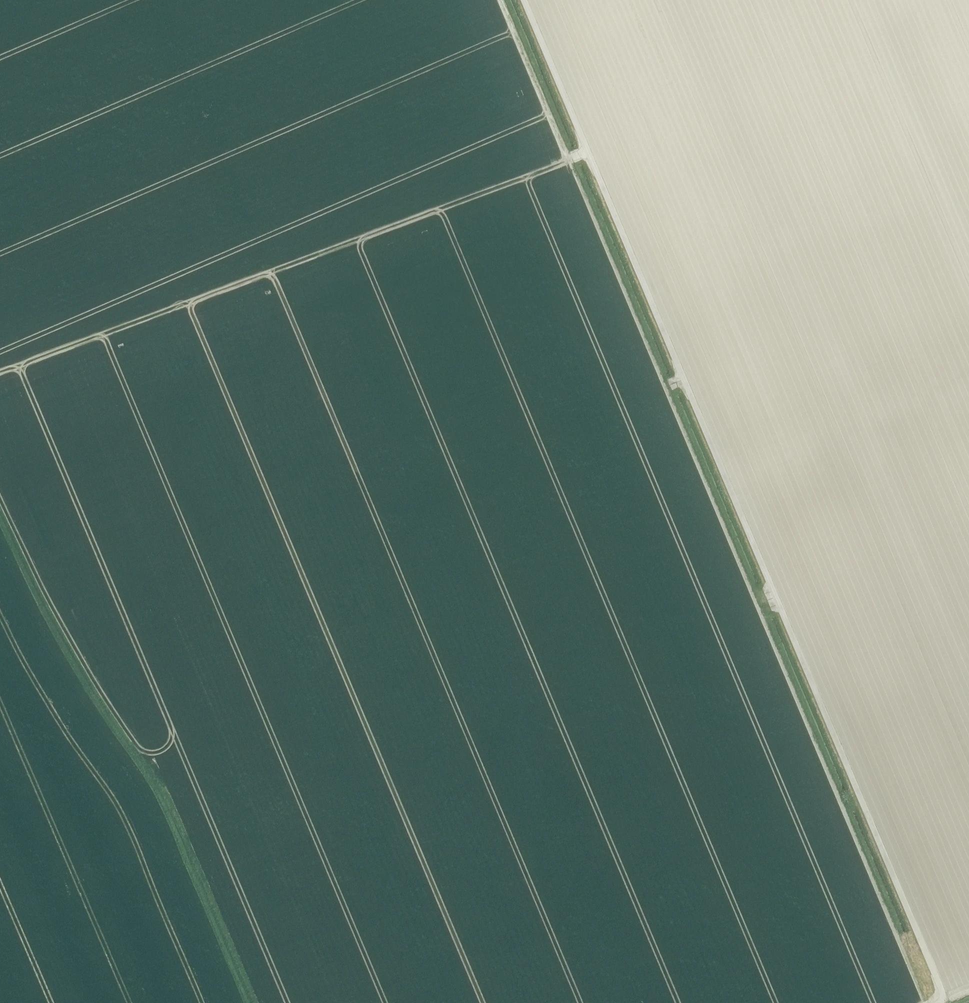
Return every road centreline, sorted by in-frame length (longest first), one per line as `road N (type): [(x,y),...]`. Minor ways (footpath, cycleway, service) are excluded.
road 1 (track): [(932,1002),(519,0)]

